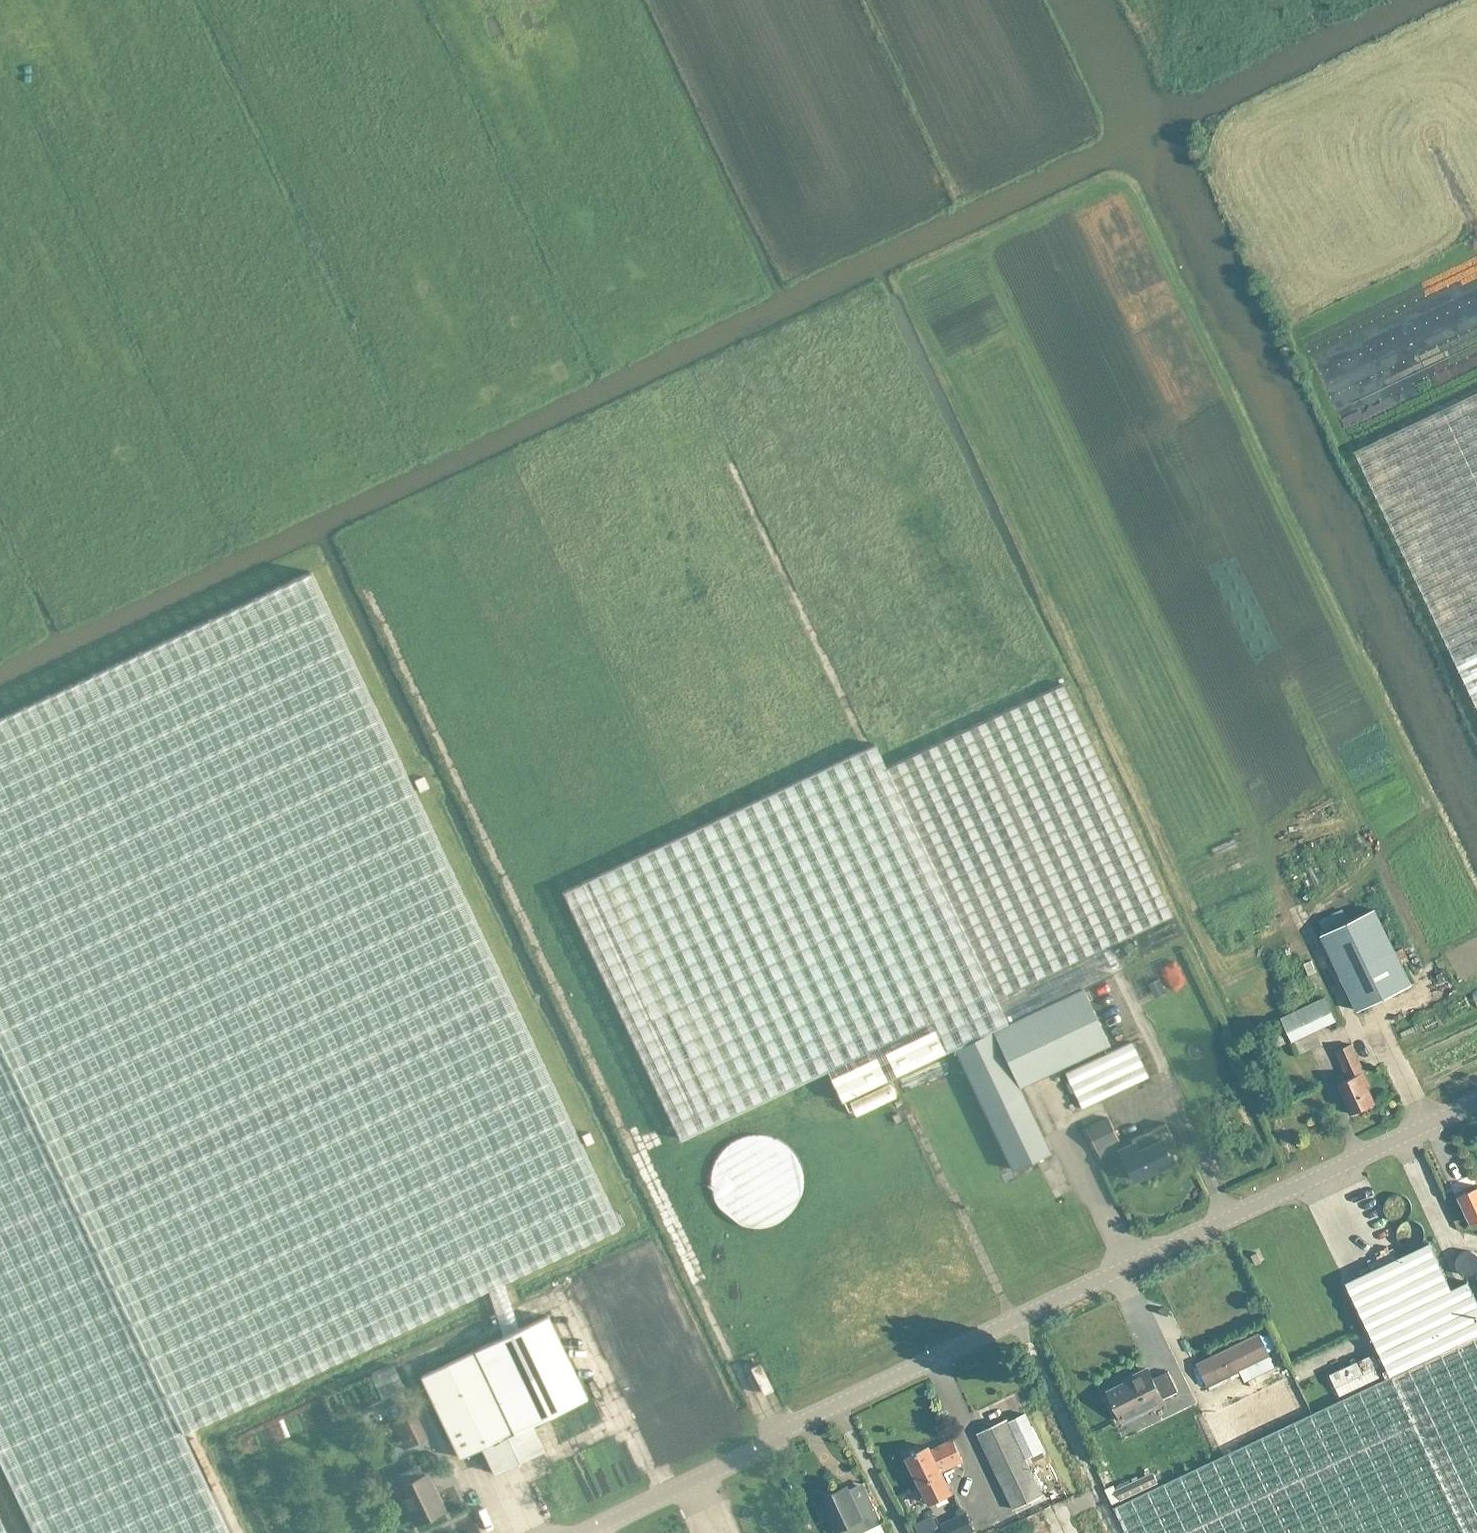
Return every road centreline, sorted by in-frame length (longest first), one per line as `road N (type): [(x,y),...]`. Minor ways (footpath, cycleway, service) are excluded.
road 1 (unclassified): [(570,1532),(1476,1099)]

